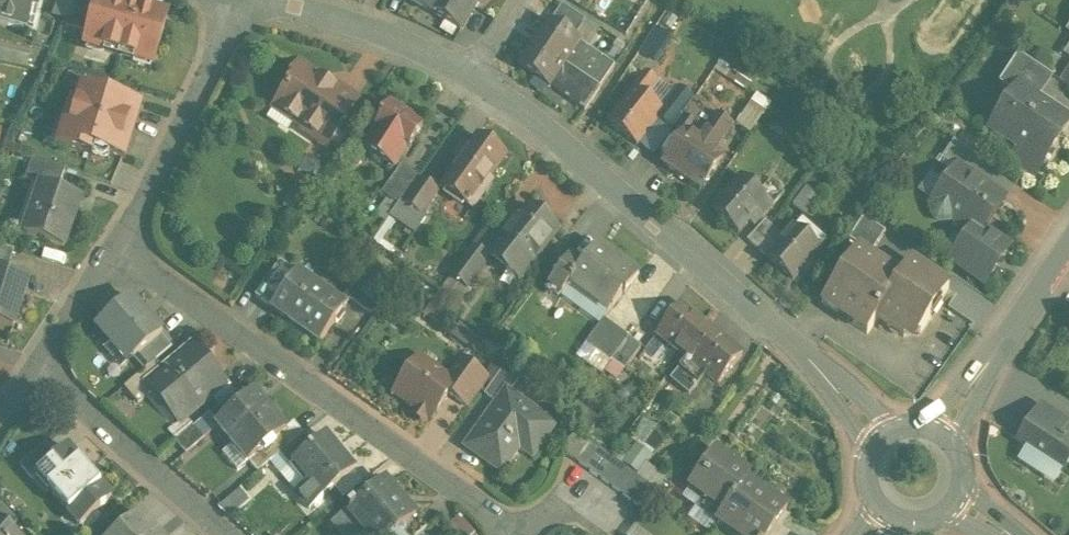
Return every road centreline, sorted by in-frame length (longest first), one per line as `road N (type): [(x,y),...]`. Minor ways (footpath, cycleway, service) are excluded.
road 1 (residential): [(880,441),(782,335),(569,150),(471,77)]
road 2 (residential): [(502,534),(487,511),(119,244)]
road 3 (residential): [(243,0),(119,244)]
road 4 (residential): [(32,375),(84,407),(230,534)]
road 5 (tertiary): [(1068,244),(938,434)]
road 6 (residential): [(471,77),(397,40),(266,0)]
road 7 (residential): [(119,244),(32,375)]

